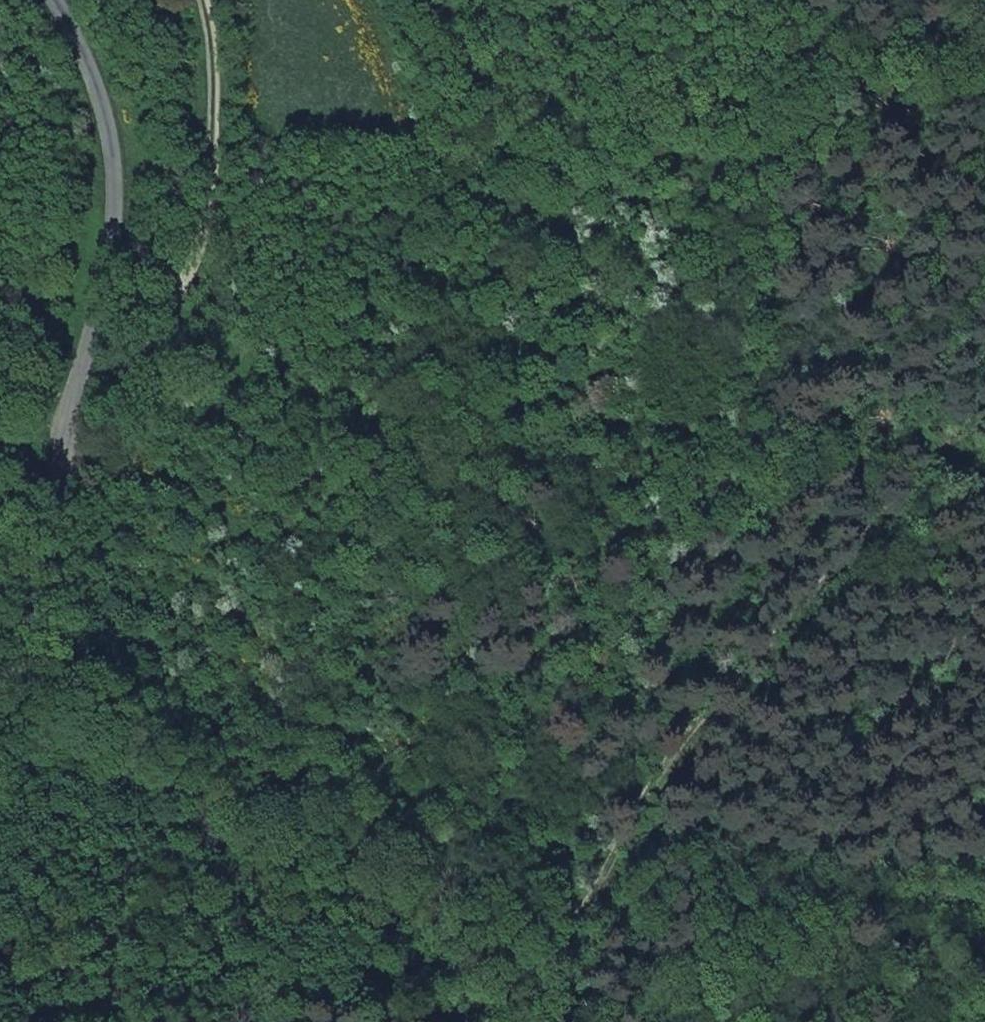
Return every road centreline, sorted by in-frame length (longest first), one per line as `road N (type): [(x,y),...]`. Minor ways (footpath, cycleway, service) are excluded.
road 1 (track): [(984,416),(688,735),(589,907),(543,965),(500,1005),(462,1021)]
road 2 (residential): [(0,695),(32,590),(111,225),(112,159),(97,85),(56,0)]
road 3 (track): [(53,480),(81,472),(207,227),(214,178),(201,0)]

